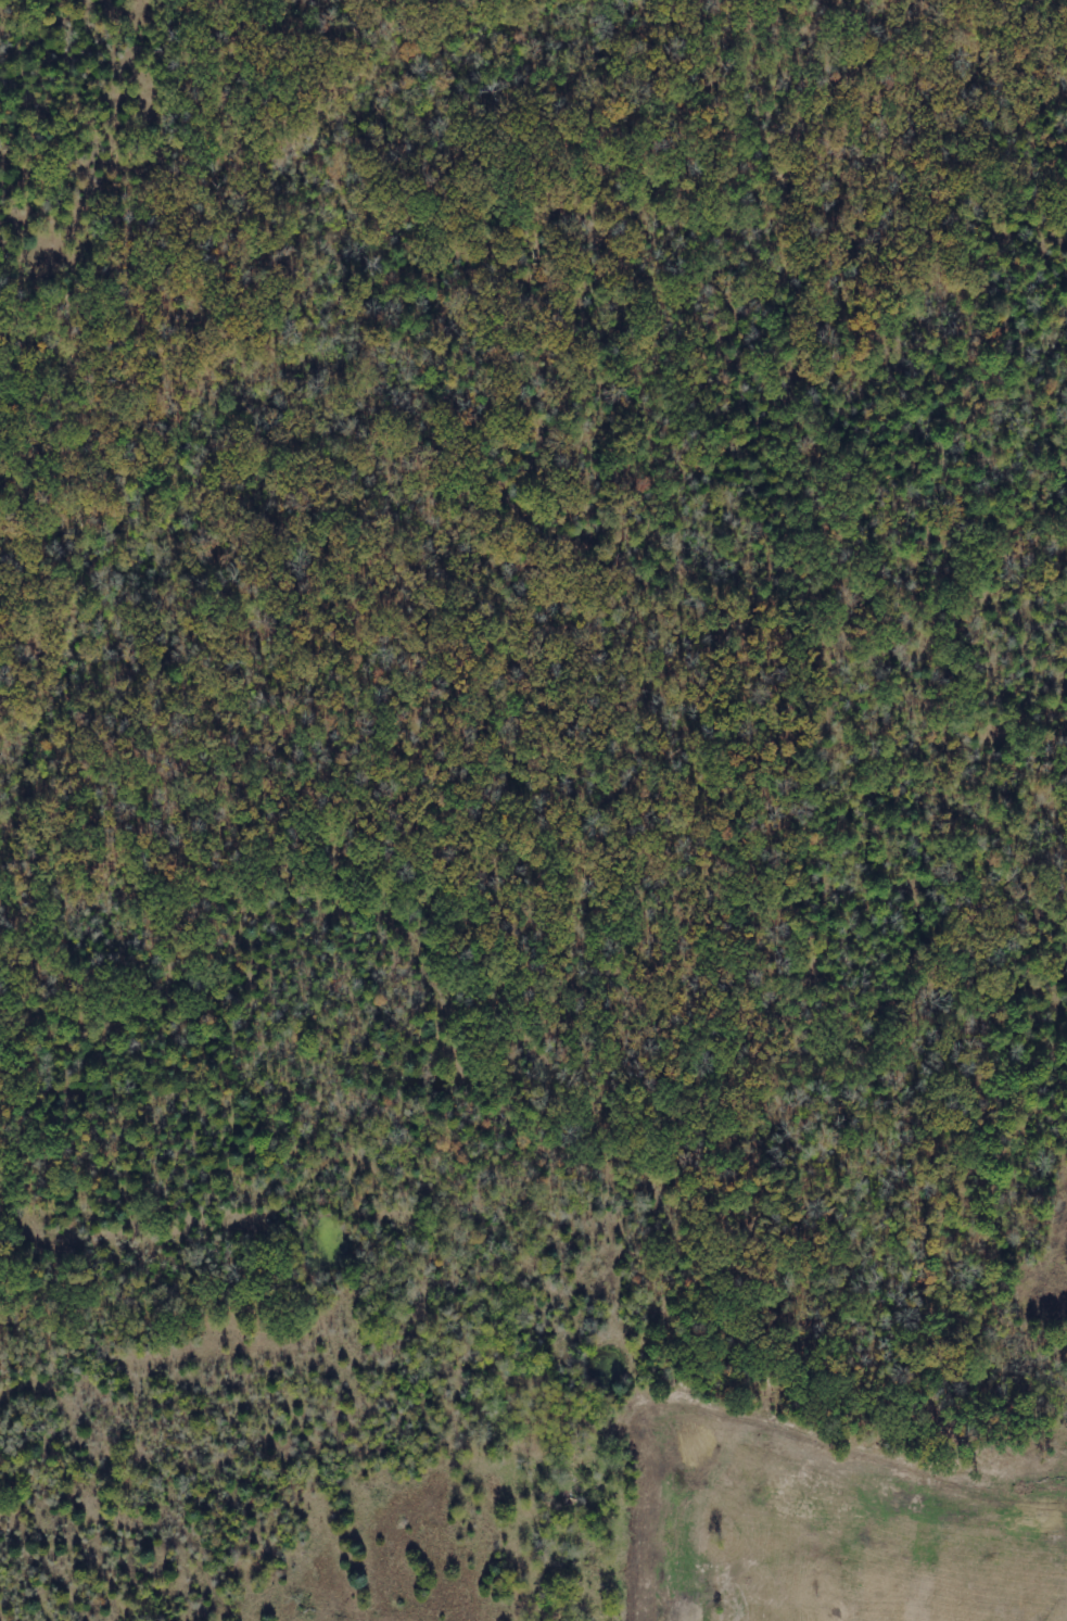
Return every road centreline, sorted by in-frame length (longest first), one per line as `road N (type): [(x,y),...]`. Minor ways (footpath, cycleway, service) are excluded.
road 1 (residential): [(640,1620),(640,1469),(651,1419)]

